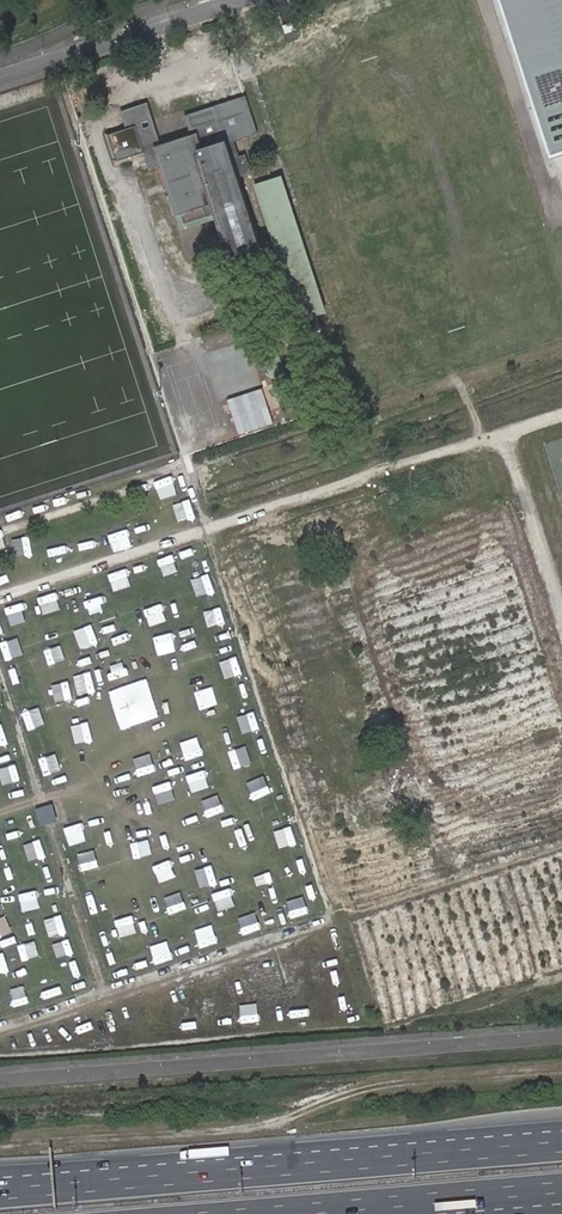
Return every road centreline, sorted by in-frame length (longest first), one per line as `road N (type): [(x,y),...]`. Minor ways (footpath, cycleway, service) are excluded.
road 1 (track): [(561,1071),(373,1089),(247,1129),(157,1126),(0,1141)]
road 2 (motorway): [(561,1147),(0,1195)]
road 3 (residential): [(0,1080),(561,1035)]
road 4 (motorway): [(245,1213),(561,1187)]
road 5 (tertiary): [(0,79),(217,9)]

